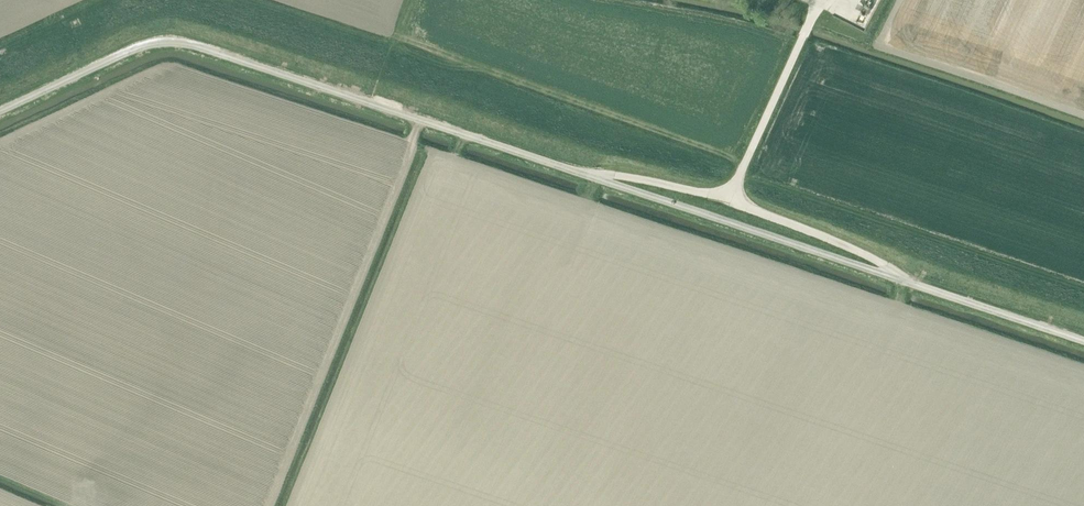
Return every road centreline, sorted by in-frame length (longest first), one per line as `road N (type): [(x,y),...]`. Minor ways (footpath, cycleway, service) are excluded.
road 1 (unclassified): [(1083,341),(186,43),(139,47),(0,110)]
road 2 (track): [(744,166),(395,39),(410,0)]

